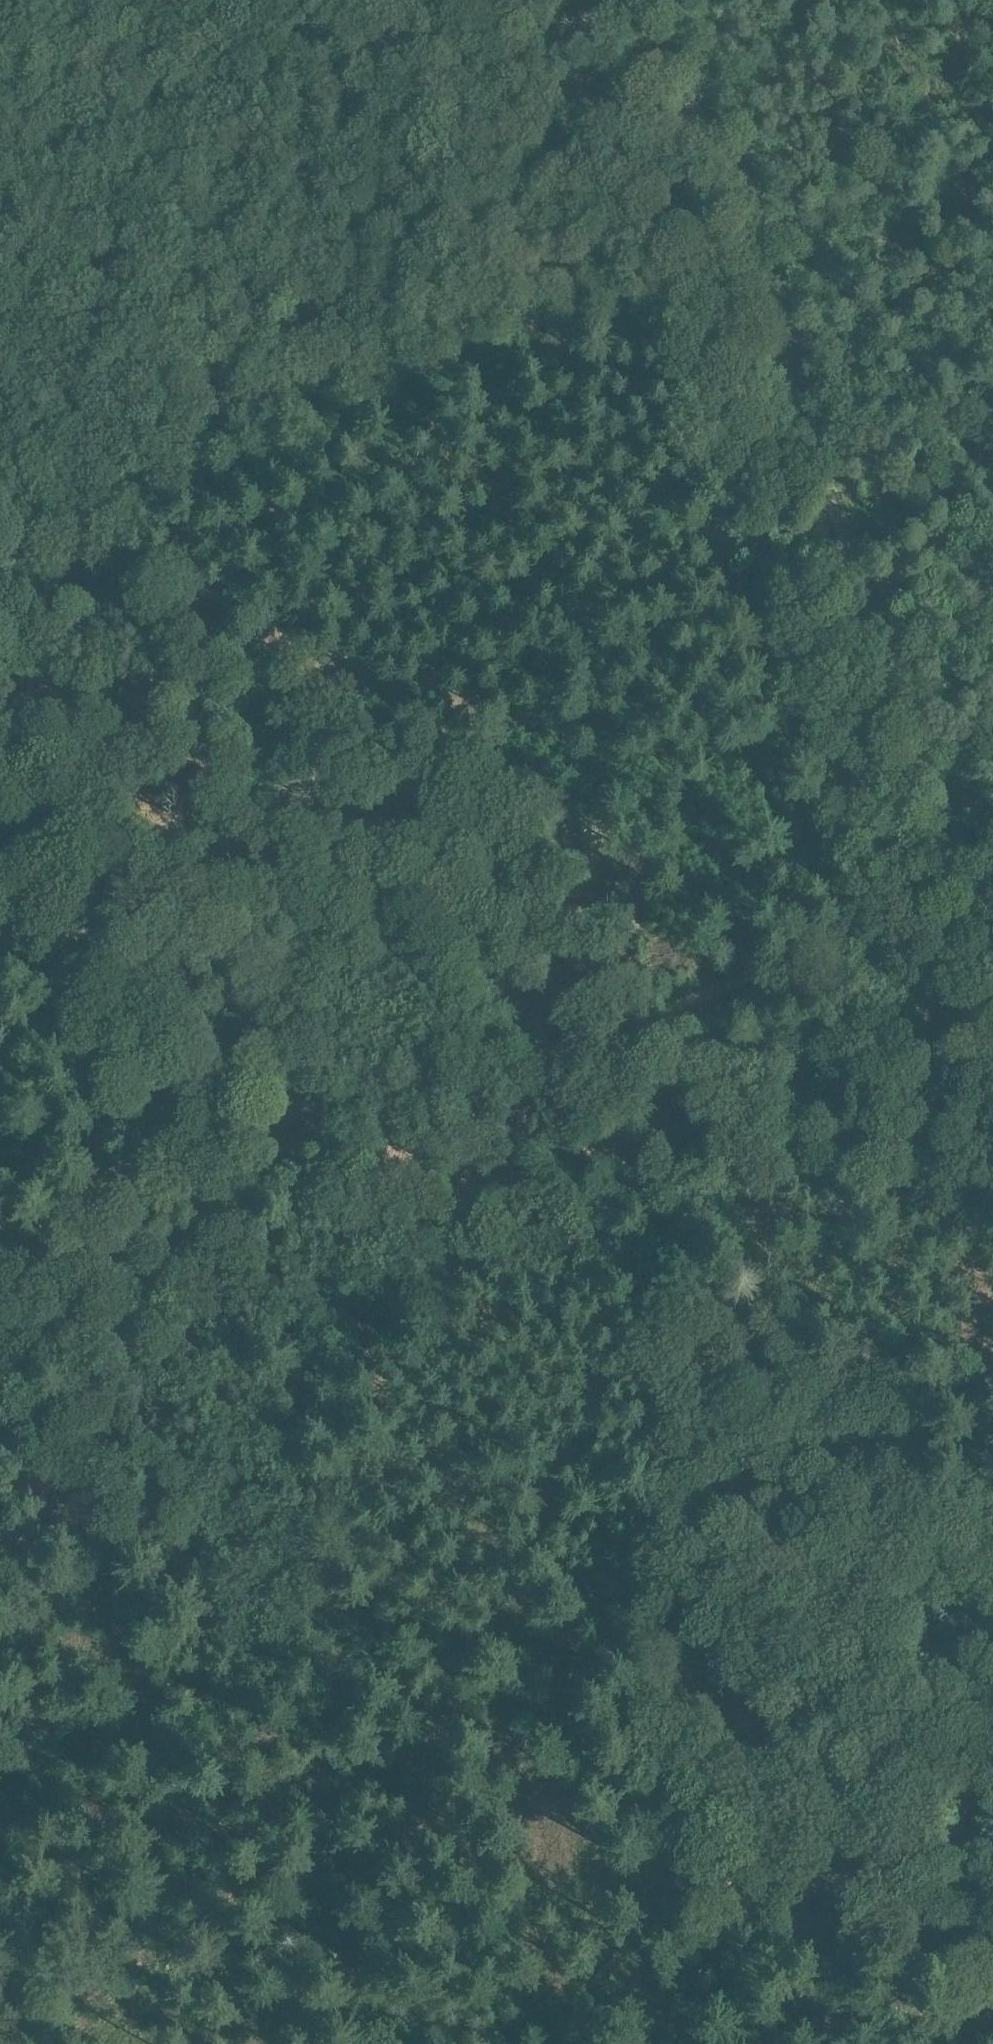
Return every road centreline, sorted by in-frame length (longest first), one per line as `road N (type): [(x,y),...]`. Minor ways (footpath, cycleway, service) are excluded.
road 1 (track): [(0,1244),(992,884)]
road 2 (track): [(992,981),(655,0)]

